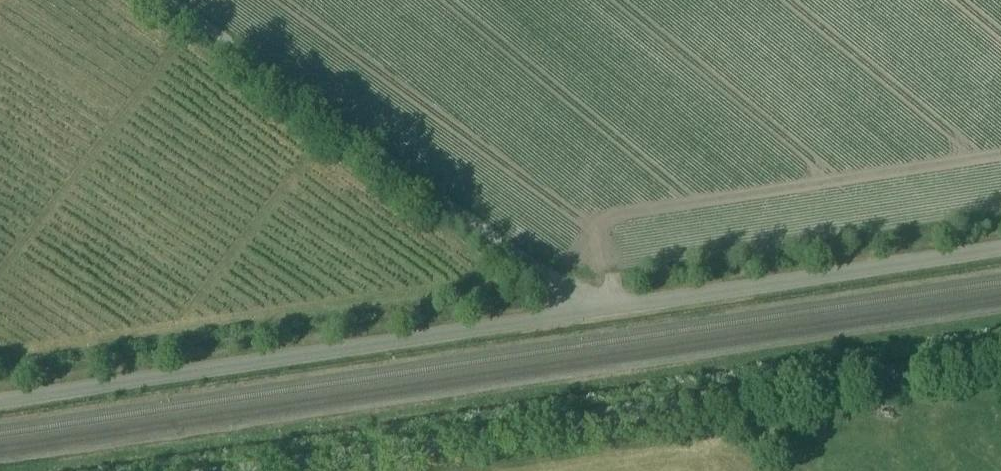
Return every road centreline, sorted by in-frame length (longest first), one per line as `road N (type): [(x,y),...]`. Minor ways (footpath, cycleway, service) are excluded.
road 1 (unclassified): [(0,401),(1000,248)]
road 2 (unclassified): [(258,470),(1000,354)]

